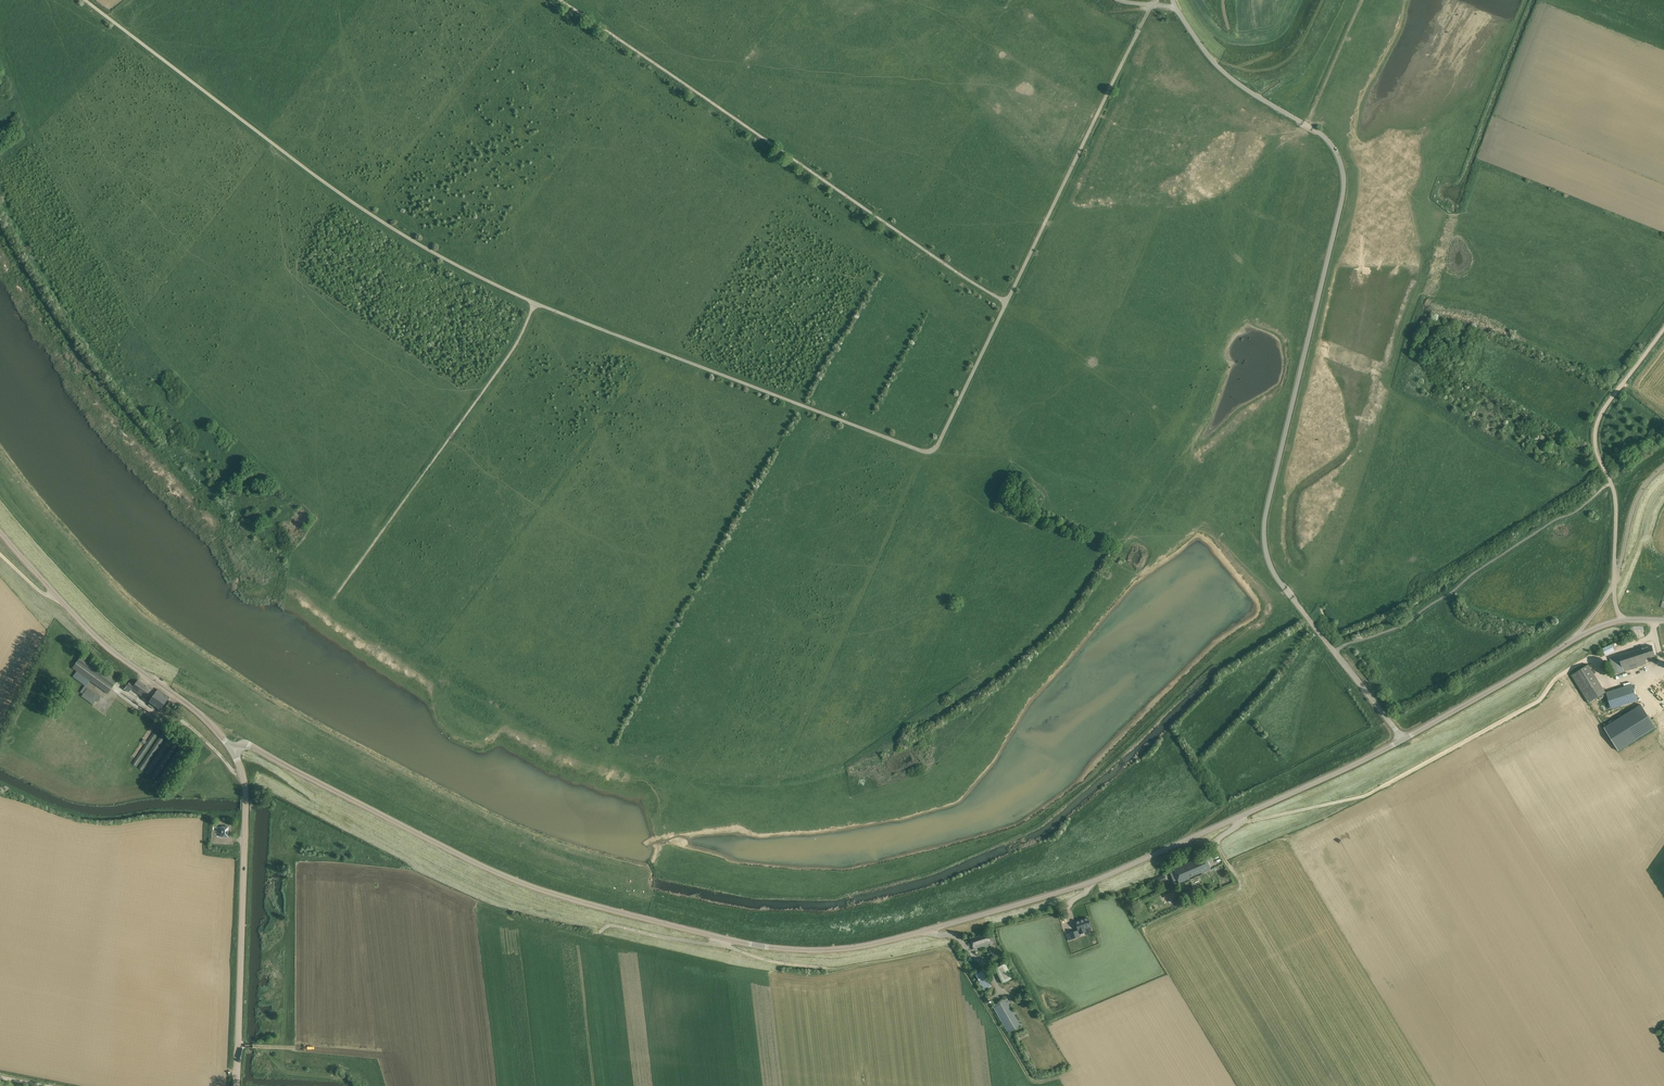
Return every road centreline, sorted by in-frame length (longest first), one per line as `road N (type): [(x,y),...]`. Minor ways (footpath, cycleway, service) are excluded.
road 1 (tertiary): [(234,751),(251,746),(539,889),(724,938),(804,950),(881,942),(1094,881),(1403,740)]
road 2 (unclassified): [(1403,740),(1281,583),(1266,552),(1267,513),(1344,188),(1342,169),(1327,139),(1219,67),(1175,7)]
road 3 (unclassified): [(1006,302),(937,446),(927,452),(535,303)]
road 4 (unclassified): [(535,303),(370,214),(85,0)]
road 5 (unclassified): [(1006,302),(560,0)]
road 6 (tertiary): [(236,1085),(245,794),(234,751)]
road 7 (tertiary): [(234,751),(196,711),(94,635),(0,532)]
road 8 (unclassified): [(384,530),(509,355),(535,303)]
road 9 (unclassified): [(1615,579),(1616,504),(1596,428),(1663,329)]
road 10 (tertiary): [(1403,740),(1576,637)]
road 11 (track): [(1307,126),(1361,0)]
road 12 (unclassified): [(1615,579),(1634,507),(1663,467)]

